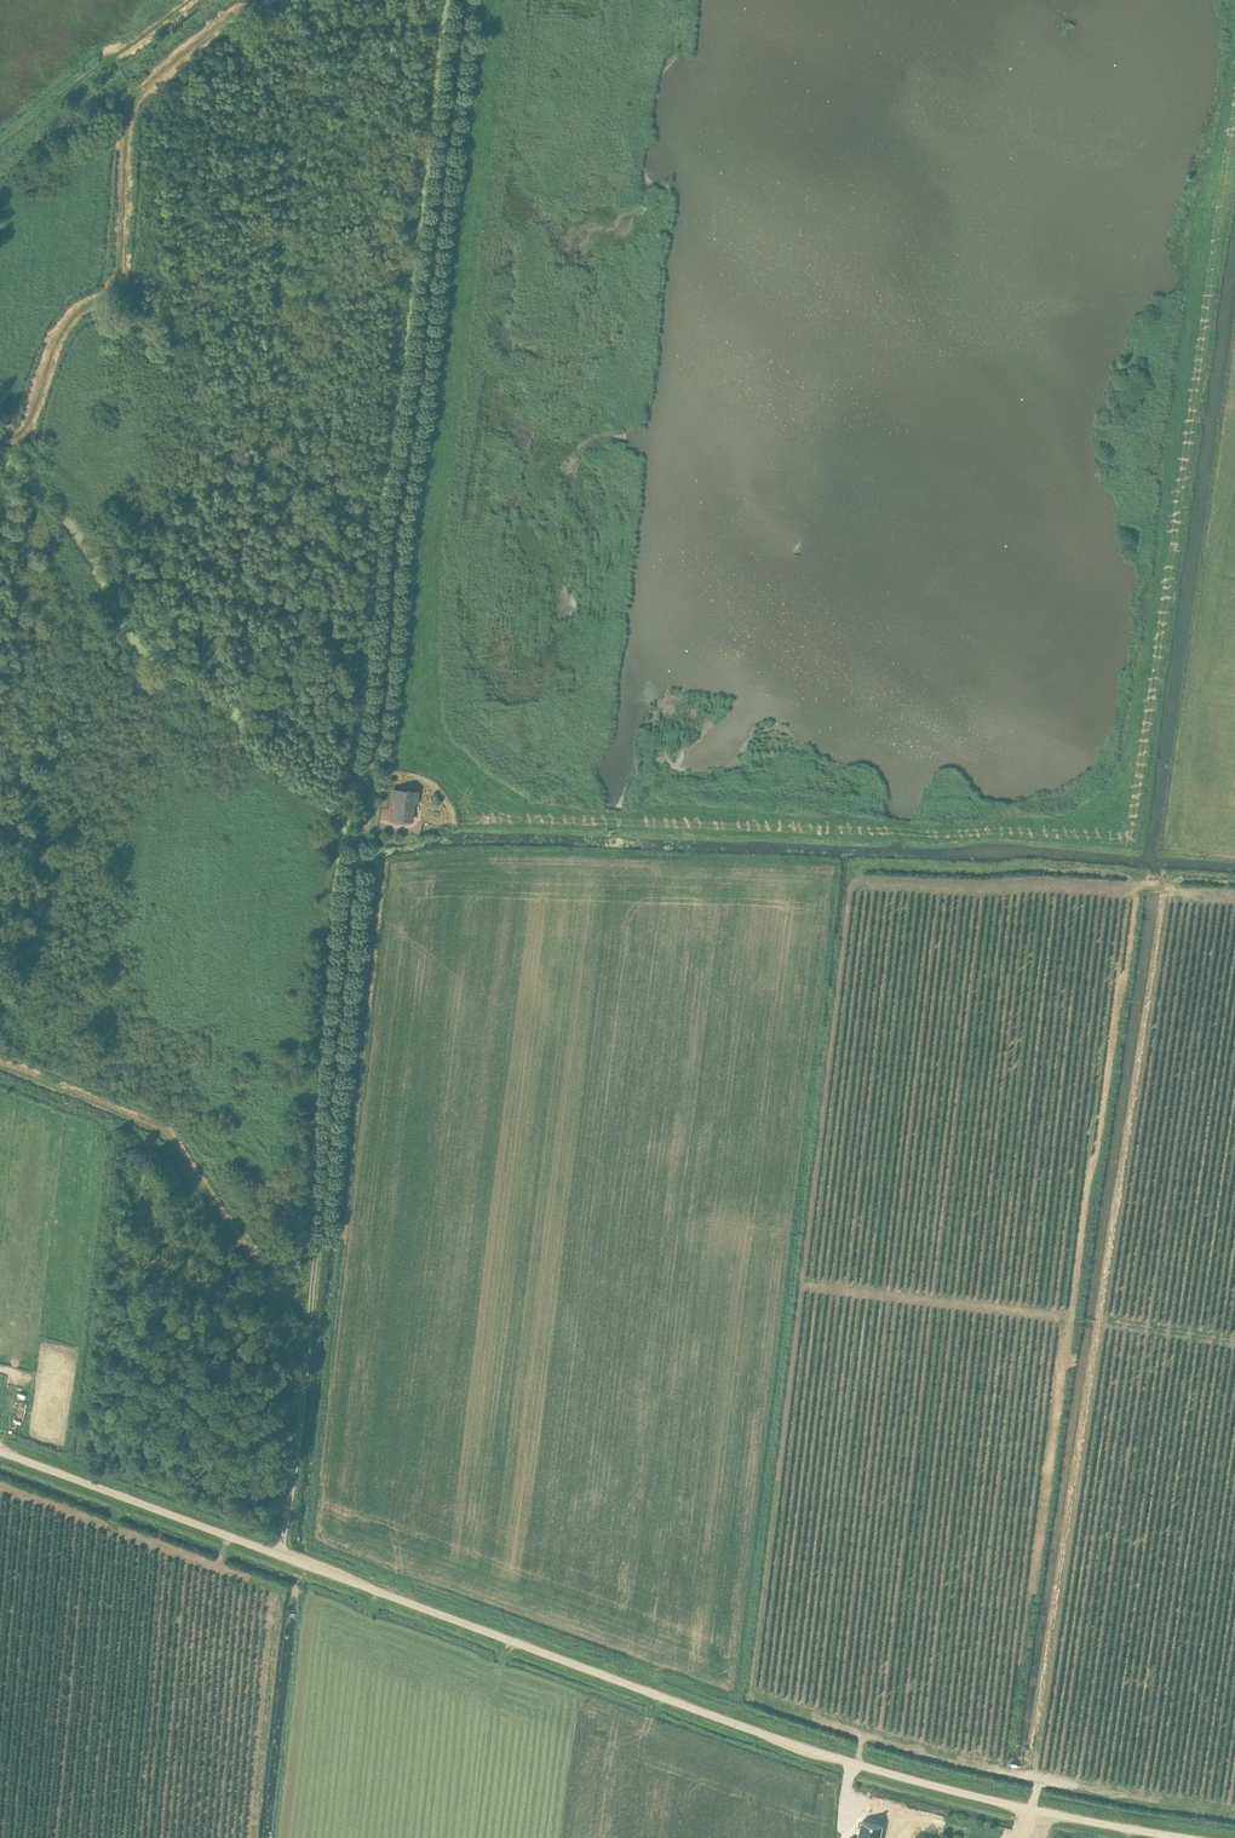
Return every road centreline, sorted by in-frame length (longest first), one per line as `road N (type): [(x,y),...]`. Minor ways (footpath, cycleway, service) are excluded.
road 1 (unclassified): [(1182,1837),(979,1798),(769,1736),(0,1451)]

